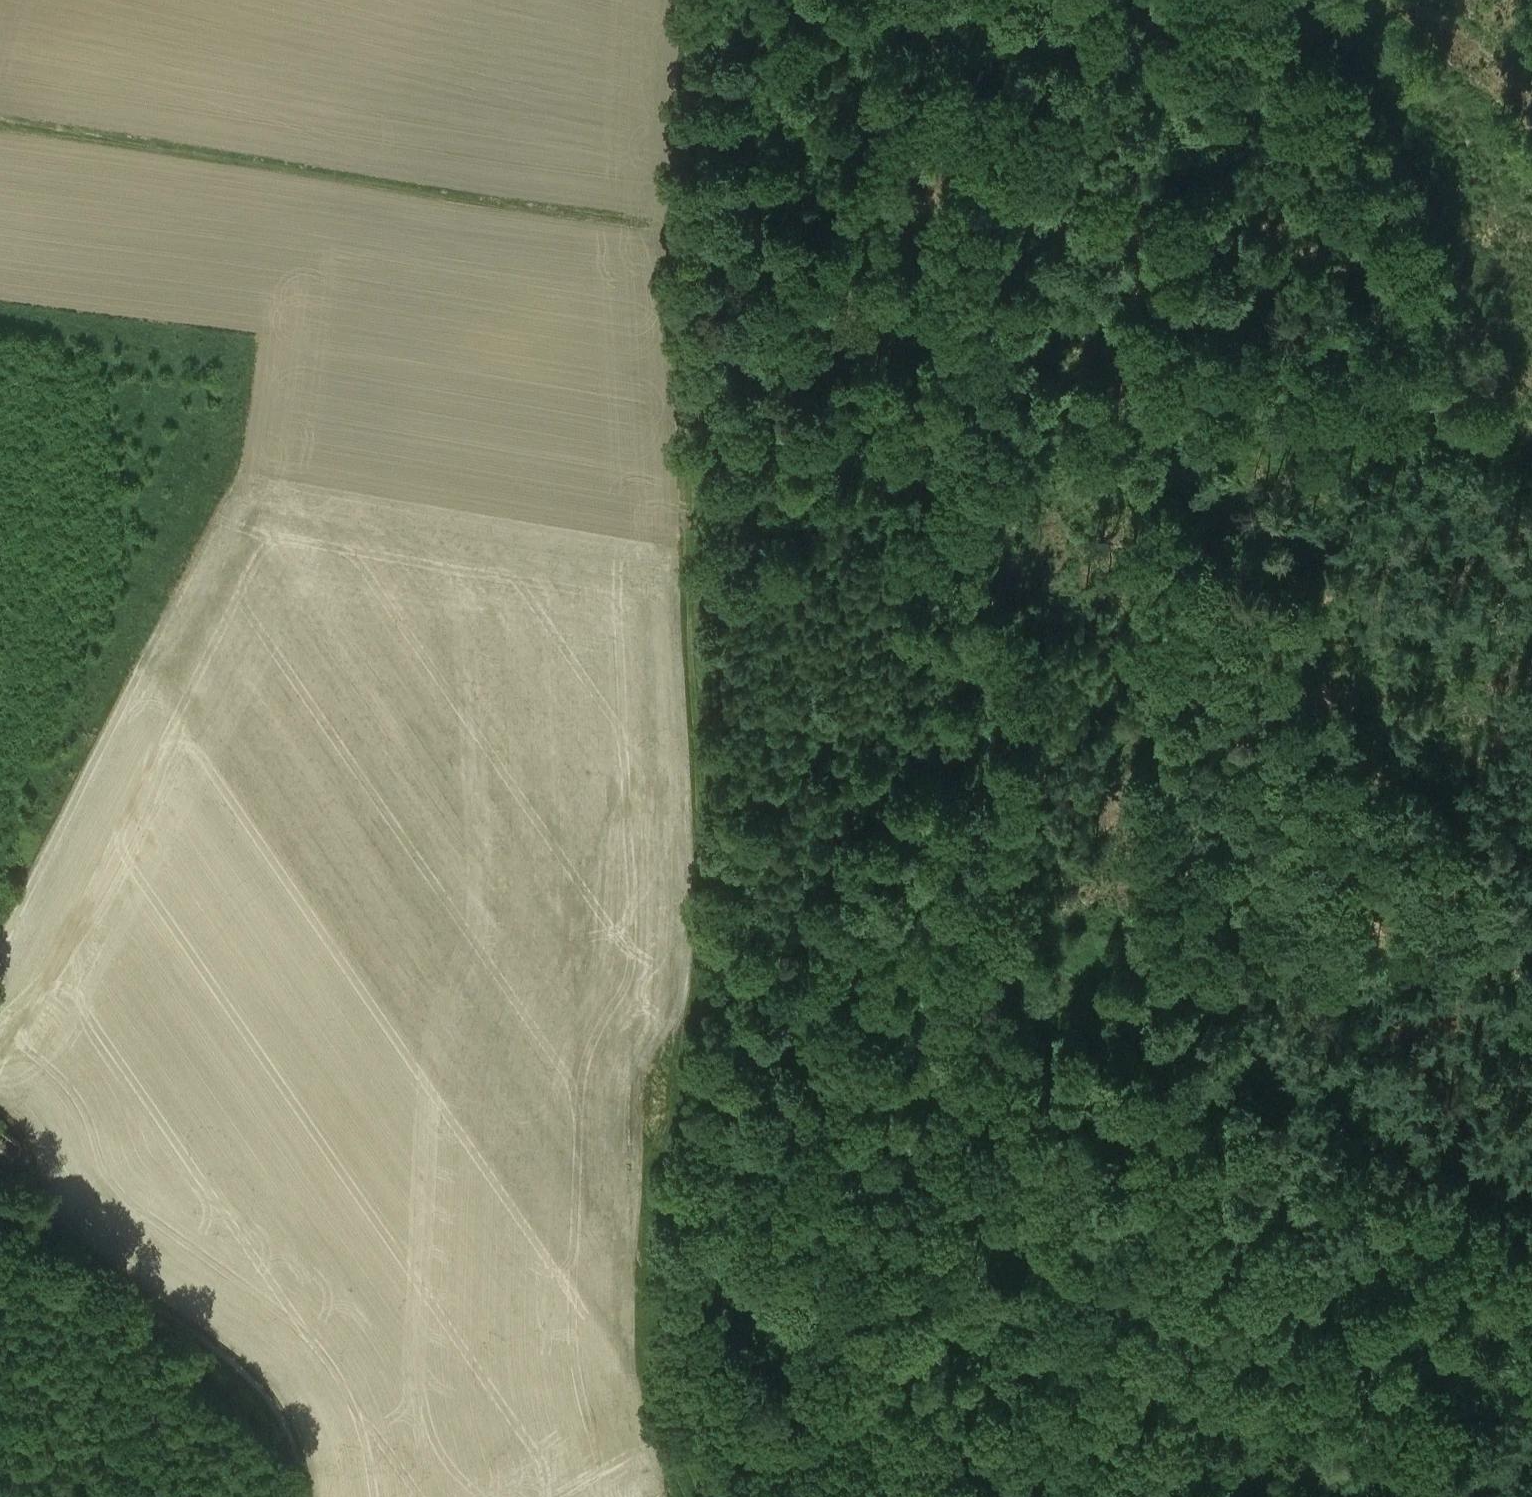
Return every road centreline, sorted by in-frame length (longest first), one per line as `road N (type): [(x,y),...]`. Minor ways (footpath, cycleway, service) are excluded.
road 1 (track): [(715,1496),(698,1453),(678,1318),(710,966),(689,409),(690,0)]
road 2 (track): [(710,966),(951,1020),(1041,1024),(1088,1012)]
road 3 (track): [(976,456),(919,427),(690,435)]

